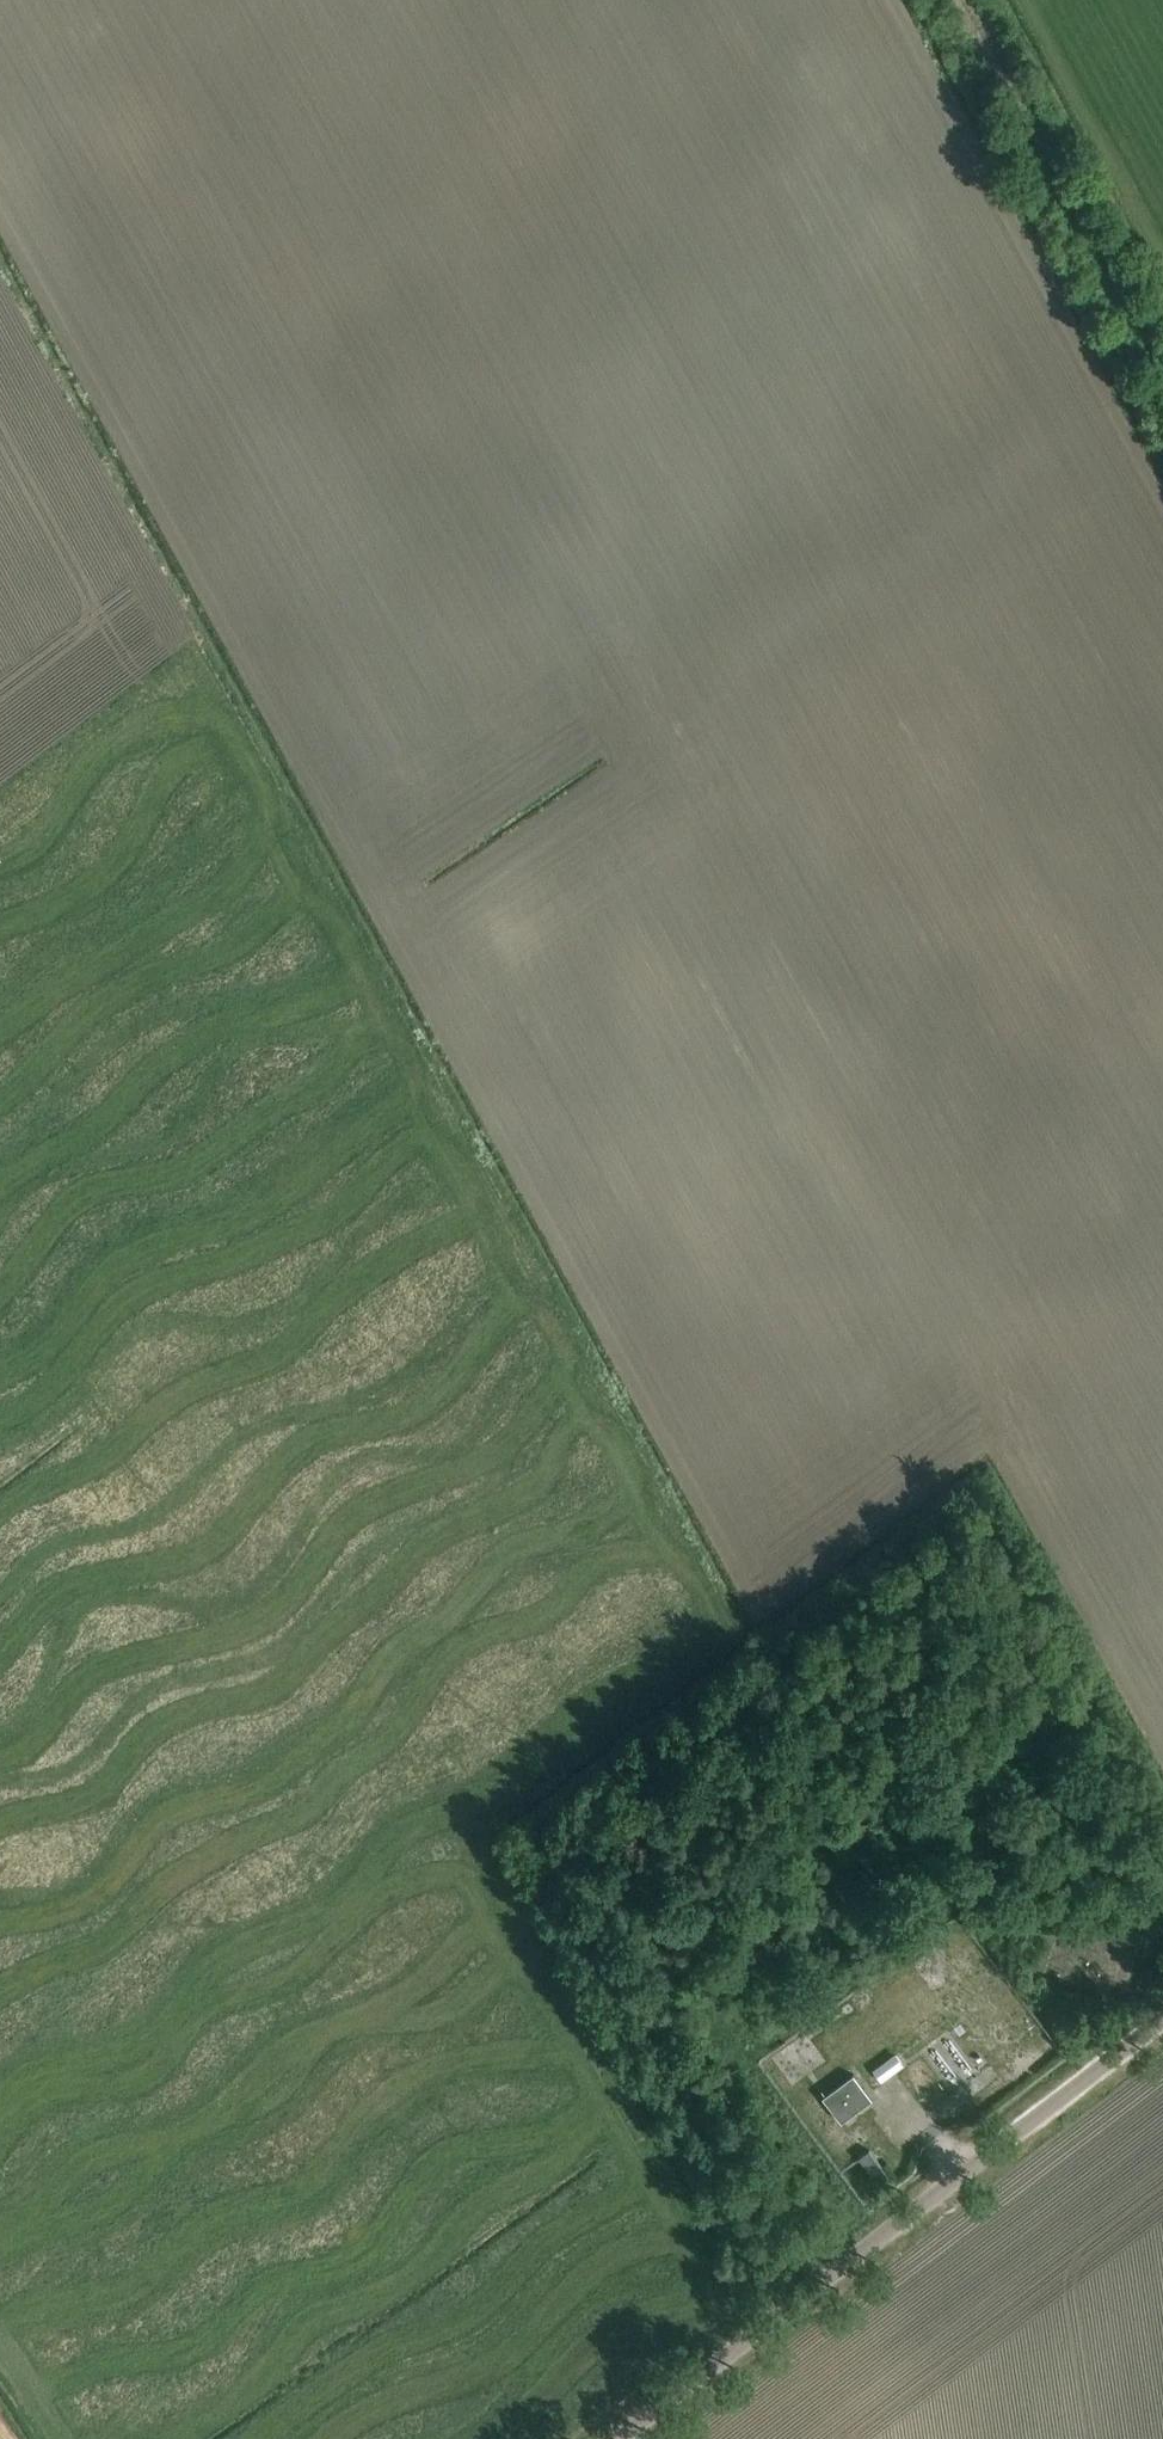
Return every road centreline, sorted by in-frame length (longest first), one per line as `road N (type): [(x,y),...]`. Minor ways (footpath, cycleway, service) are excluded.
road 1 (tertiary): [(619,2438),(1162,2020)]
road 2 (track): [(1162,353),(967,0)]

